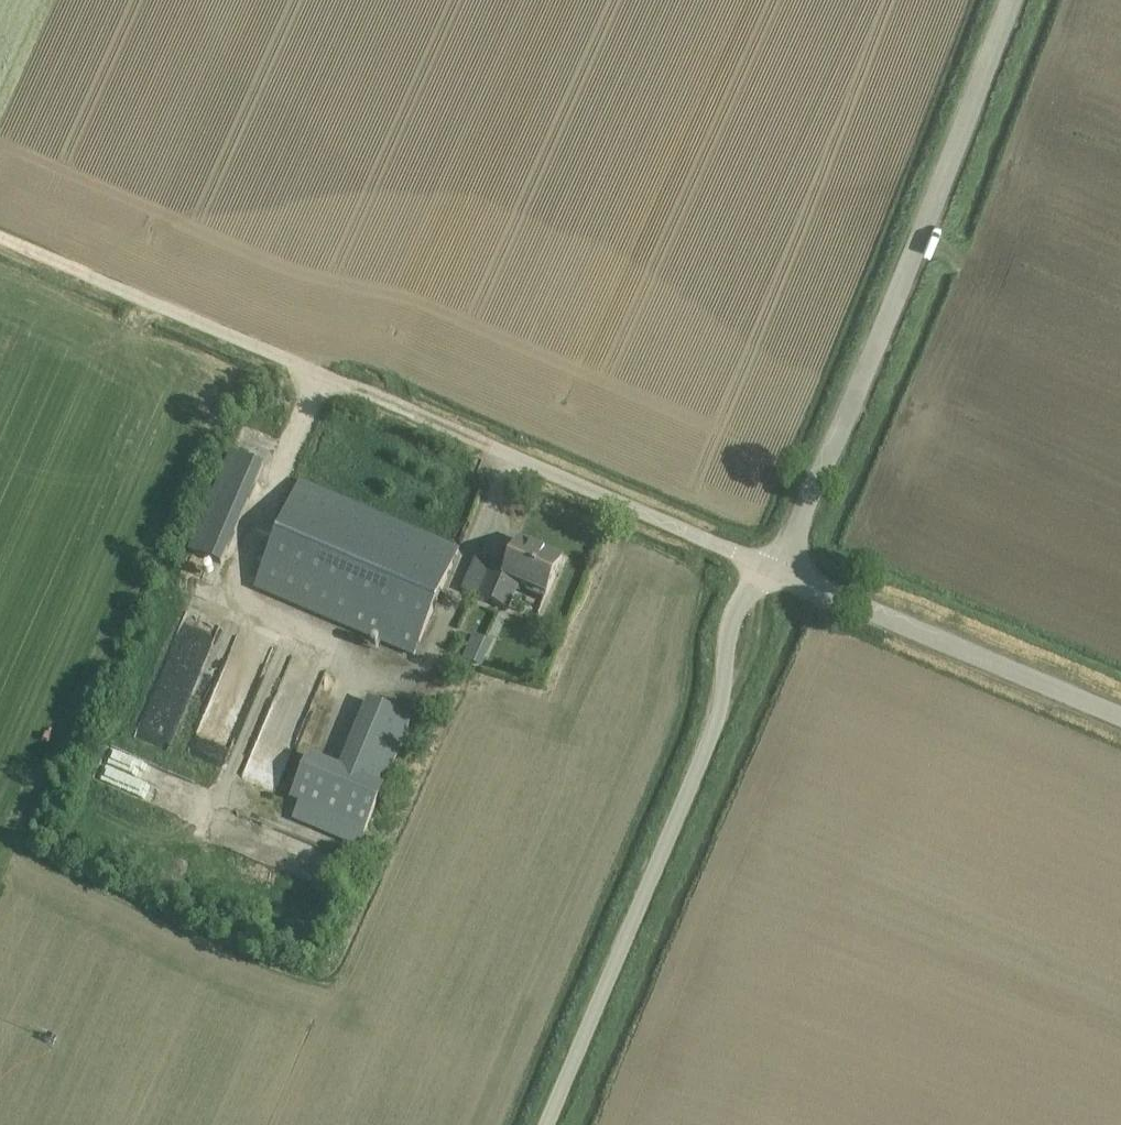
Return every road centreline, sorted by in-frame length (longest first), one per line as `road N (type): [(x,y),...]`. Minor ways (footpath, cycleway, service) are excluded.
road 1 (unclassified): [(541,1124),(714,727),(721,636),(736,603),(778,568)]
road 2 (unclassified): [(778,568),(1010,0)]
road 3 (unclassified): [(778,568),(355,388)]
road 4 (track): [(355,388),(0,238)]
road 5 (unclassified): [(1120,714),(778,568)]

